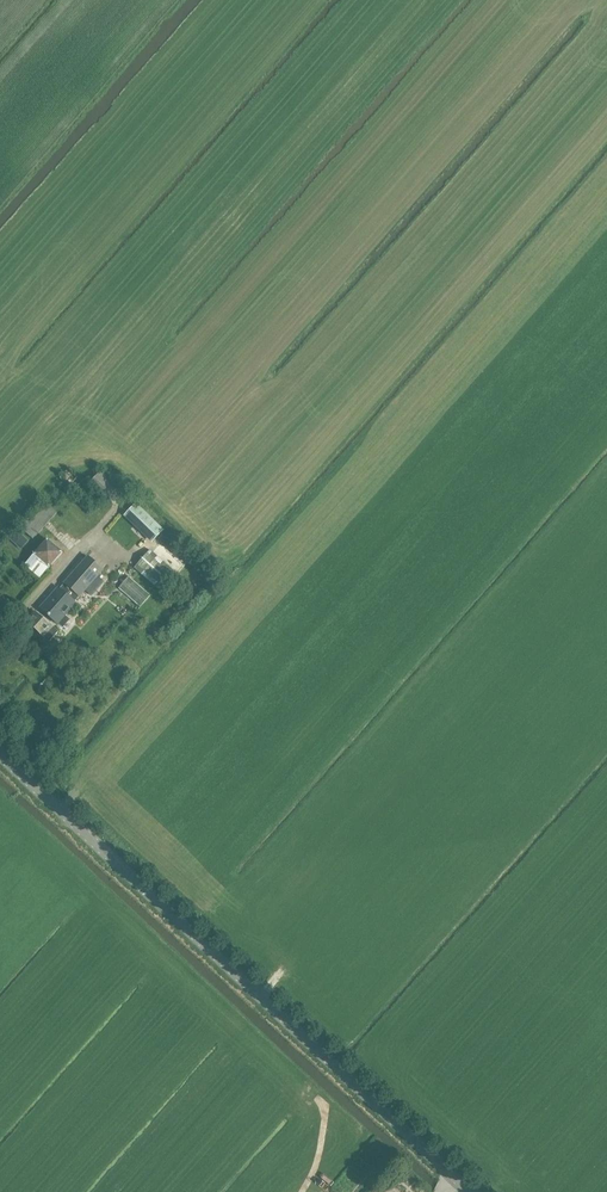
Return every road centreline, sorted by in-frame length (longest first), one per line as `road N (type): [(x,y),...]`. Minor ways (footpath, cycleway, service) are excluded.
road 1 (unclassified): [(467,1191),(0,761)]

